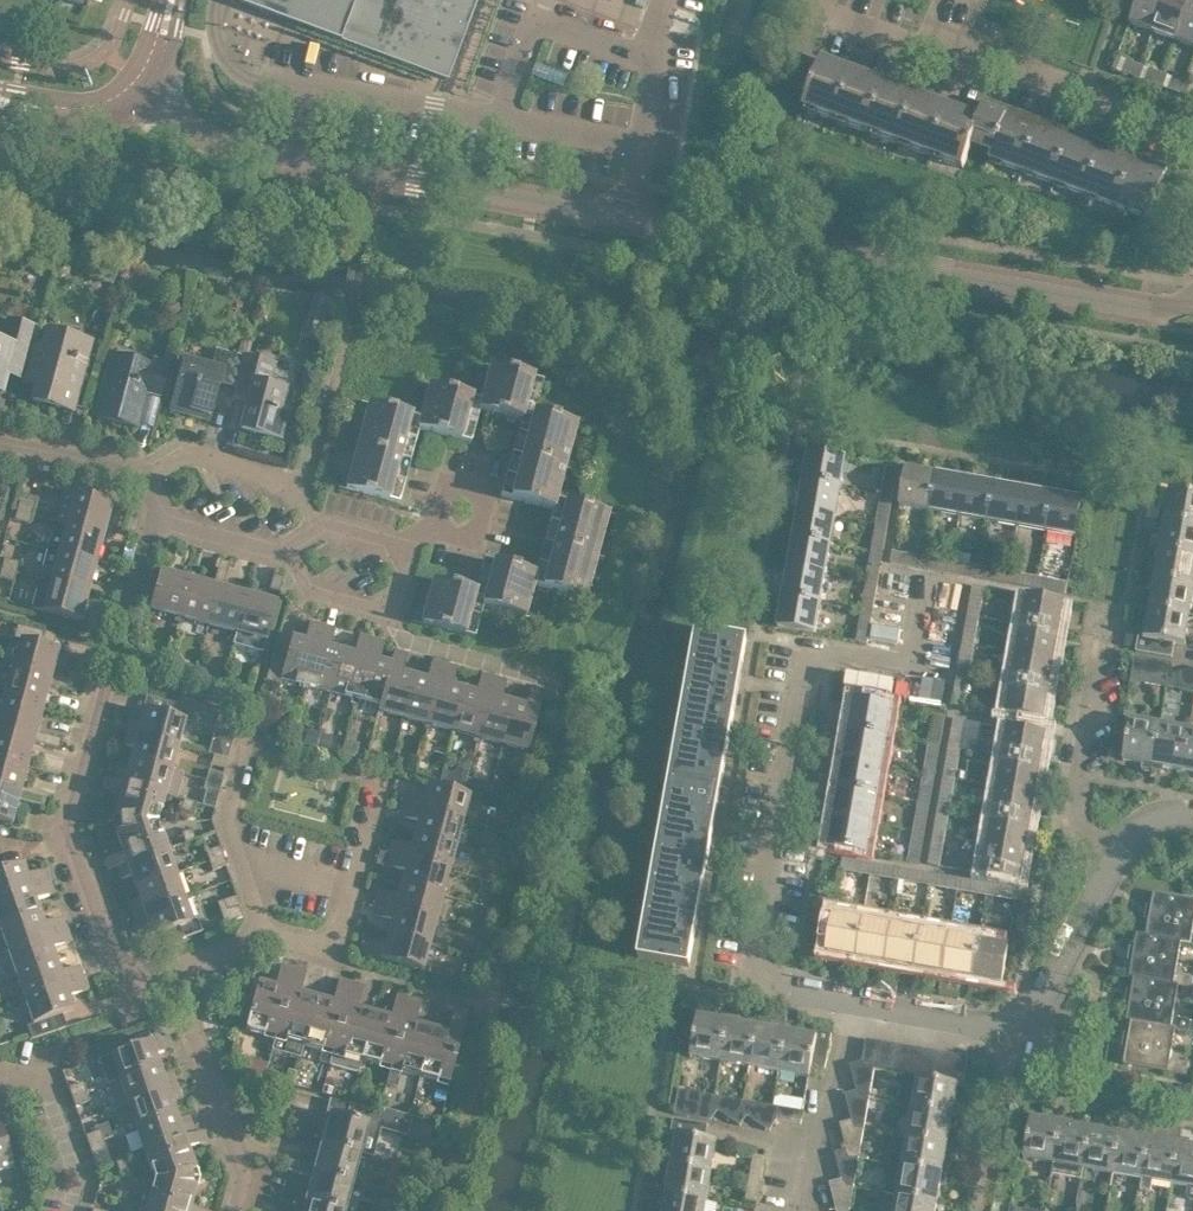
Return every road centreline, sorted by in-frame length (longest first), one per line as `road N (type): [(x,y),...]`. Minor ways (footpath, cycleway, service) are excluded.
road 1 (unclassified): [(1192,291),(1140,300),(630,207)]
road 2 (residential): [(173,968),(139,974),(111,951),(69,840),(68,813),(159,517)]
road 3 (unclassified): [(630,207),(223,127),(189,118),(138,77)]
road 4 (residential): [(852,1003),(986,1029),(1021,1019),(1041,998),(1109,858),(1144,824),(1192,809)]
road 5 (residential): [(804,656),(751,933),(759,985),(852,1003)]
road 6 (residential): [(1192,151),(803,8)]
road 7 (residential): [(238,1210),(244,1177),(173,968)]
road 8 (residential): [(852,1003),(826,1120),(802,1146),(791,1210)]
road 9 (residential): [(283,549),(309,591),(393,615),(413,540)]
road 10 (residential): [(325,518),(294,485),(180,454),(133,469)]
road 11 (residential): [(630,207),(665,0)]
road 12 (residential): [(937,585),(921,674),(804,656)]
road 13 (residential): [(268,931),(244,850),(357,881)]
road 14 (residential): [(0,1070),(38,1073),(58,1103),(75,1170),(65,1210)]
road 15 (tertiary): [(0,98),(96,107),(138,77)]
road 16 (residential): [(0,440),(133,469)]
road 17 (residential): [(159,517),(283,549)]
road 18 (residential): [(439,528),(434,498),(462,484),(483,509),(472,532)]

